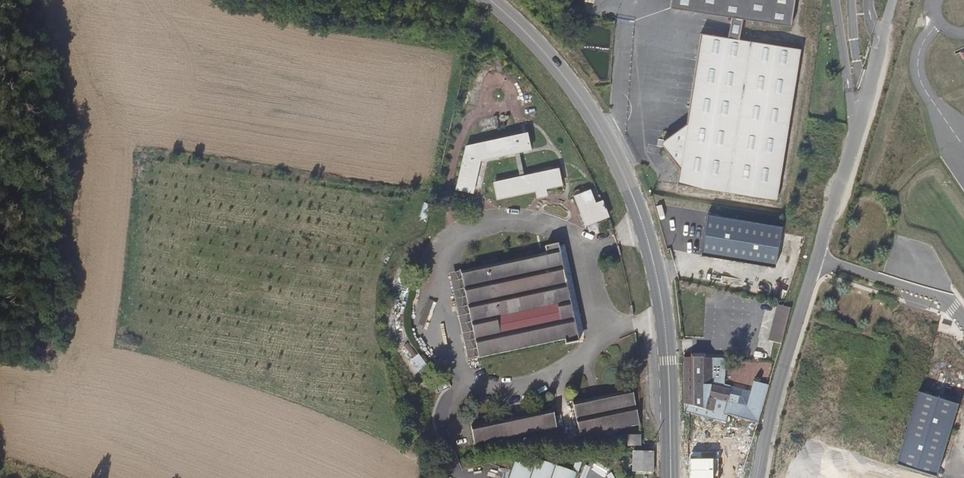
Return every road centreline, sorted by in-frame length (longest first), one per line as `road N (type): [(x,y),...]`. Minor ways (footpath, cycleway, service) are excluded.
road 1 (secondary): [(671,477),(660,299),(627,184),(575,91),(490,0)]
road 2 (residential): [(893,0),(817,257)]
road 3 (residential): [(817,257),(758,477)]
road 4 (unclassified): [(963,321),(949,299),(817,257)]

